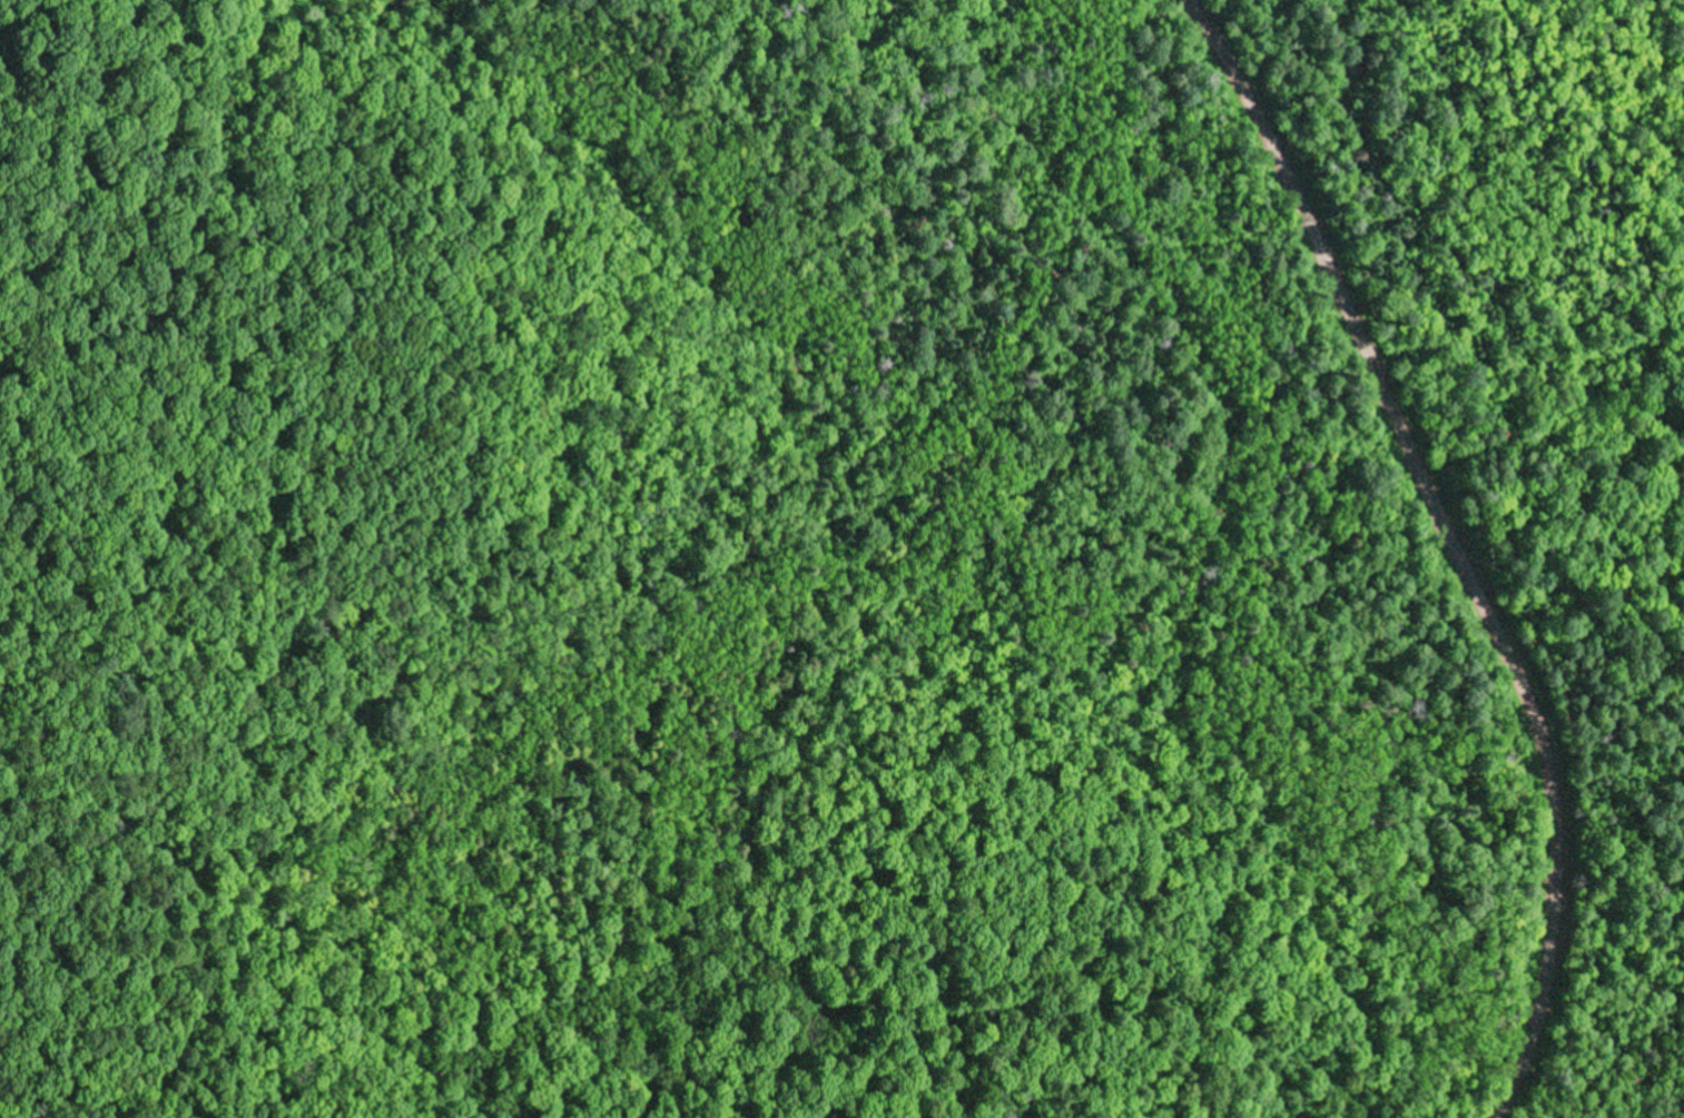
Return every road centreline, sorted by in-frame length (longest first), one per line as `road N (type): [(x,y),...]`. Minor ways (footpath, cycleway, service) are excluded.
road 1 (residential): [(1497,1117),(1546,989),(1558,809),(1529,700),(1261,122),(1185,0)]

